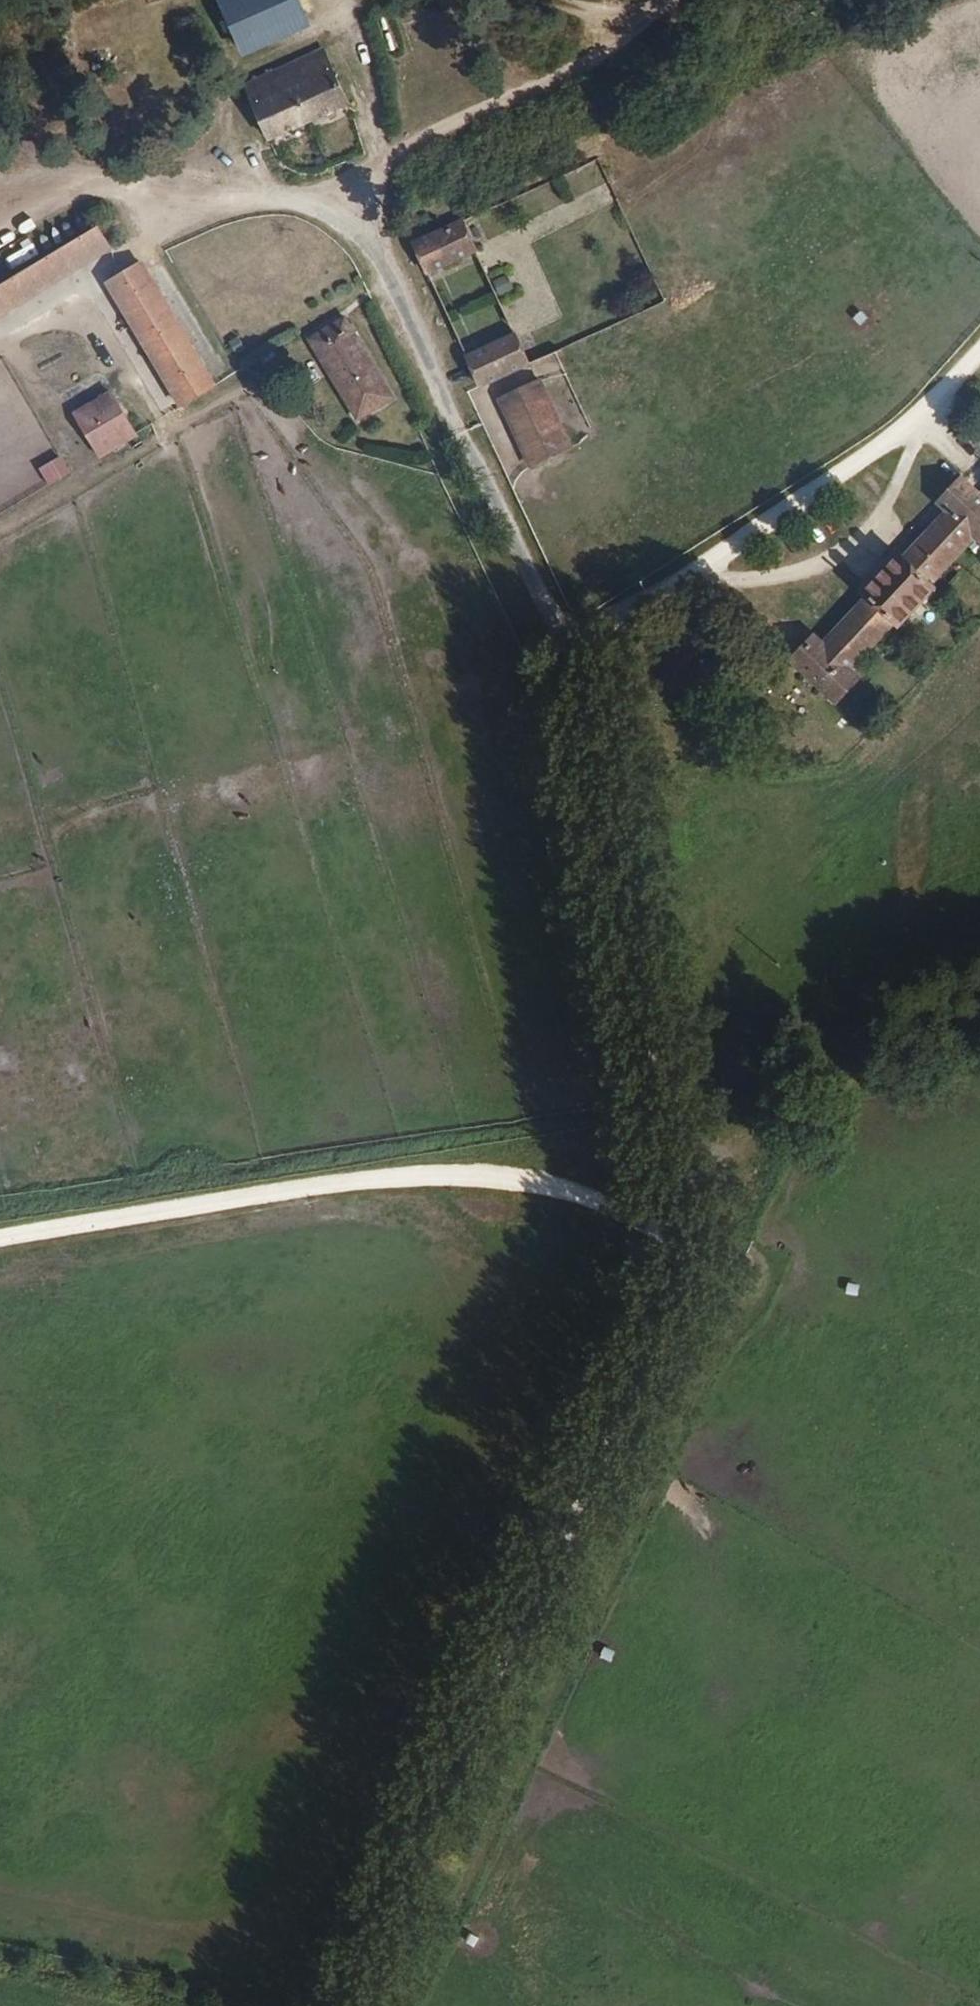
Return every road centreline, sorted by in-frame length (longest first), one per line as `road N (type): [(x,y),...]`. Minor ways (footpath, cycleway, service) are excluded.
road 1 (unclassified): [(367,2005),(696,1233),(631,914),(552,626),(461,434)]

